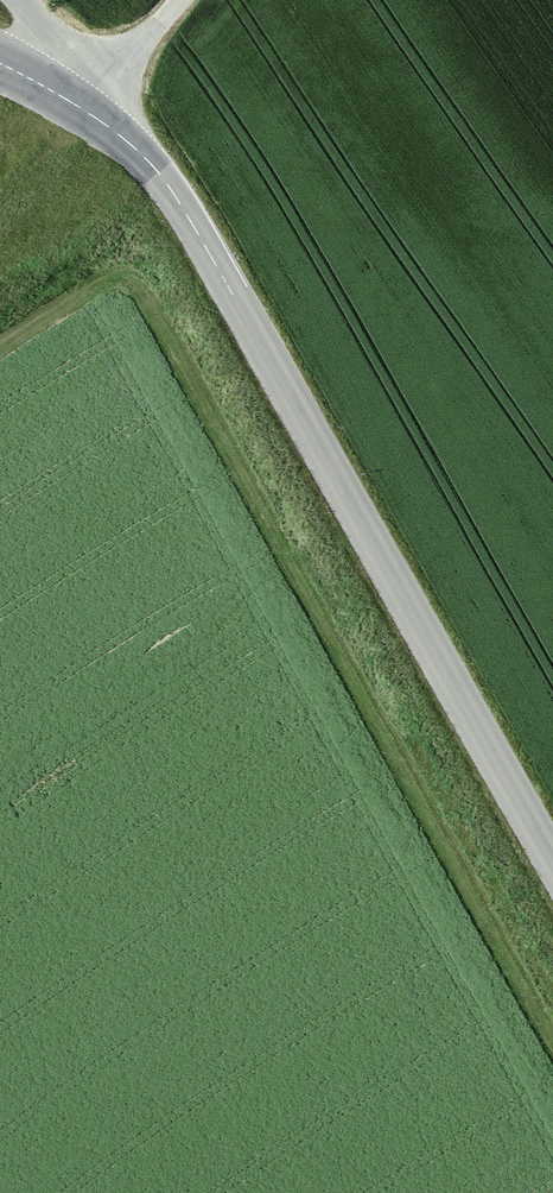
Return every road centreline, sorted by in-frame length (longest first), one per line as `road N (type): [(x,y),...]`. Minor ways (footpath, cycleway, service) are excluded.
road 1 (track): [(552,1047),(125,273),(0,355)]
road 2 (tertiary): [(552,823),(164,180),(93,116),(0,63)]
road 3 (track): [(93,116),(175,0)]
road 4 (track): [(17,0),(110,90)]

